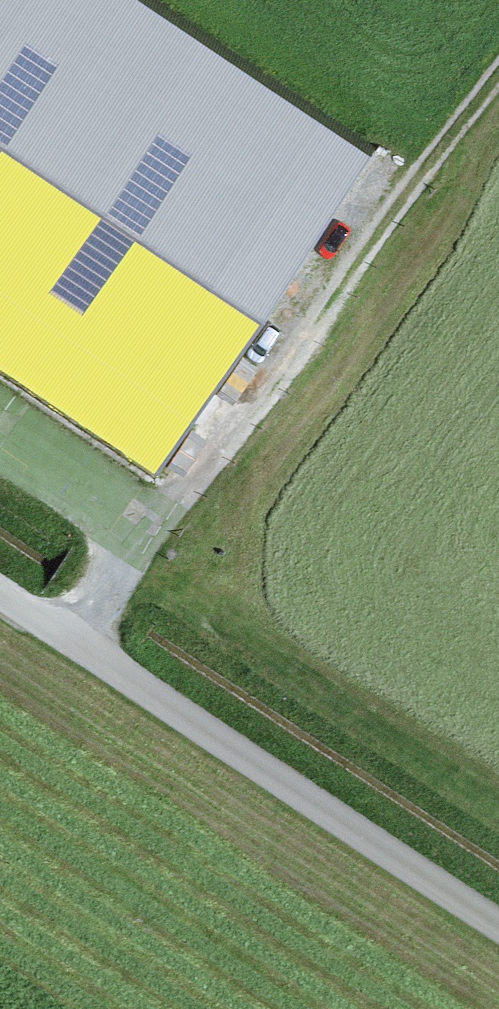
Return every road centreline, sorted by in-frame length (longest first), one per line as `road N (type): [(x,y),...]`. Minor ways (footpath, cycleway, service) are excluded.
road 1 (track): [(498,920),(0,586)]
road 2 (track): [(149,531),(498,76)]
road 3 (track): [(0,432),(149,531),(79,639)]

